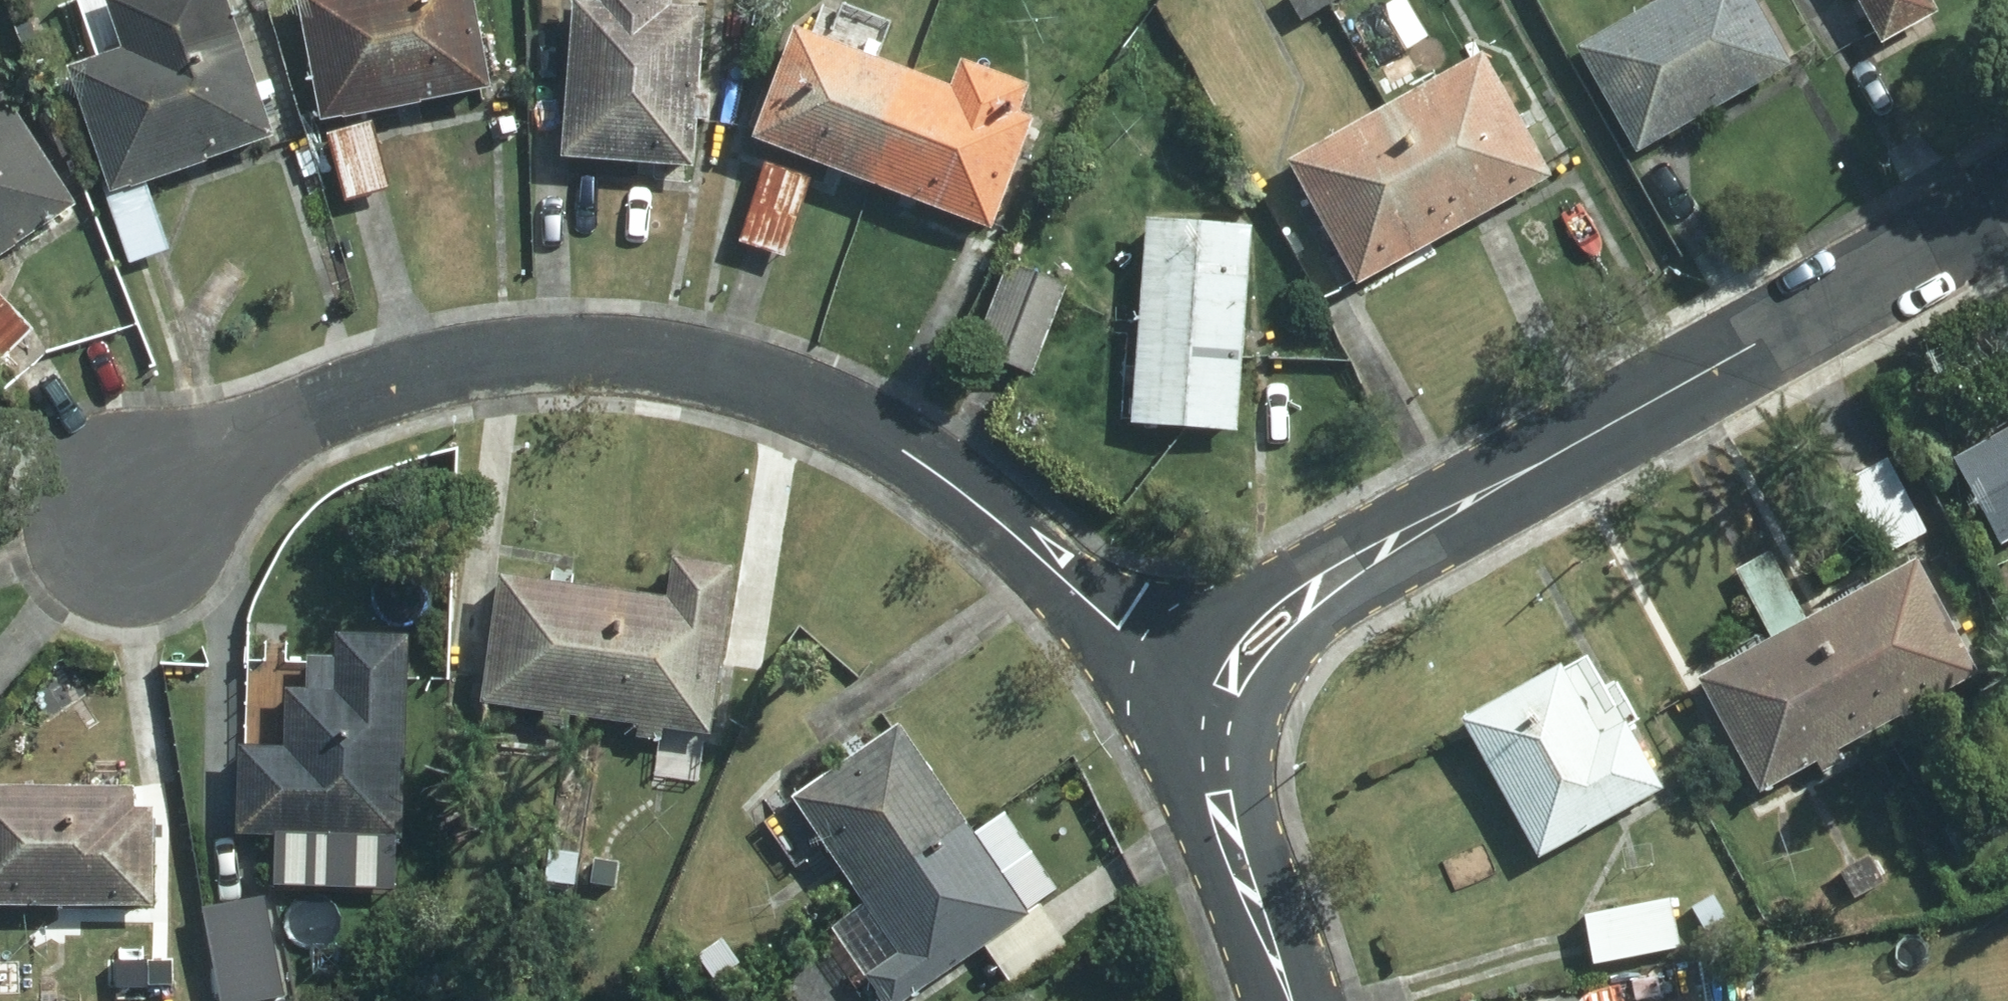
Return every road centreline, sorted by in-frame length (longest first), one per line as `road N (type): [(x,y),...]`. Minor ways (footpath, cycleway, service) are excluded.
road 1 (residential): [(133,521),(256,445),(350,399),(454,367),(576,351),(684,363),(861,424),(956,482),(1223,713)]
road 2 (residential): [(2007,209),(1325,586),(1270,633),(1223,713)]
road 3 (residential): [(1223,713),(1218,792),(1288,1000)]

